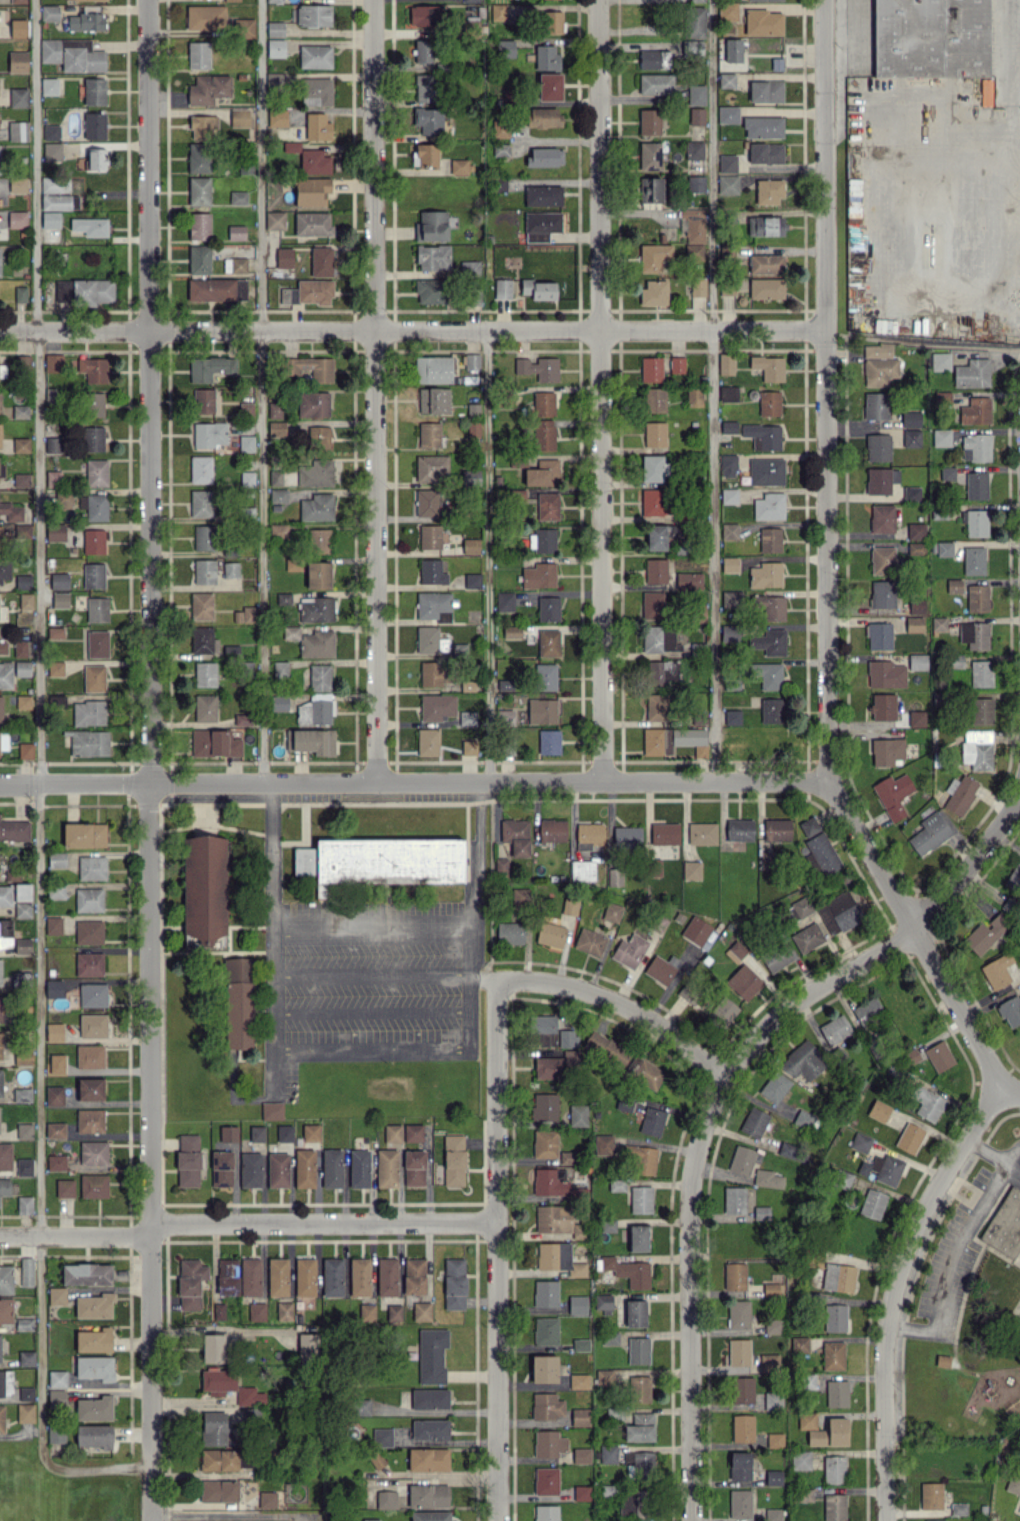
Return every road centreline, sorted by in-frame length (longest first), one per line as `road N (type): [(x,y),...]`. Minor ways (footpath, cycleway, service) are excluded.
road 1 (residential): [(146,0),(151,1520)]
road 2 (residential): [(823,0),(827,781),(1001,1085)]
road 3 (residential): [(1019,787),(1011,815),(915,926),(769,1019),(730,1066),(705,1121),(692,1177),(692,1520)]
road 4 (residential): [(827,781),(0,784)]
road 5 (residential): [(825,328),(0,330)]
road 6 (residential): [(371,0),(376,782)]
road 7 (residential): [(598,0),(606,781)]
road 8 (residential): [(497,1520),(495,976)]
road 9 (residential): [(1001,1085),(936,1186),(892,1294),(883,1353),(884,1520)]
road 10 (residential): [(496,1219),(149,1222)]
road 11 (residential): [(495,976),(572,983),(631,1004),(730,1066)]
road 12 (residential): [(148,1235),(0,1236)]

